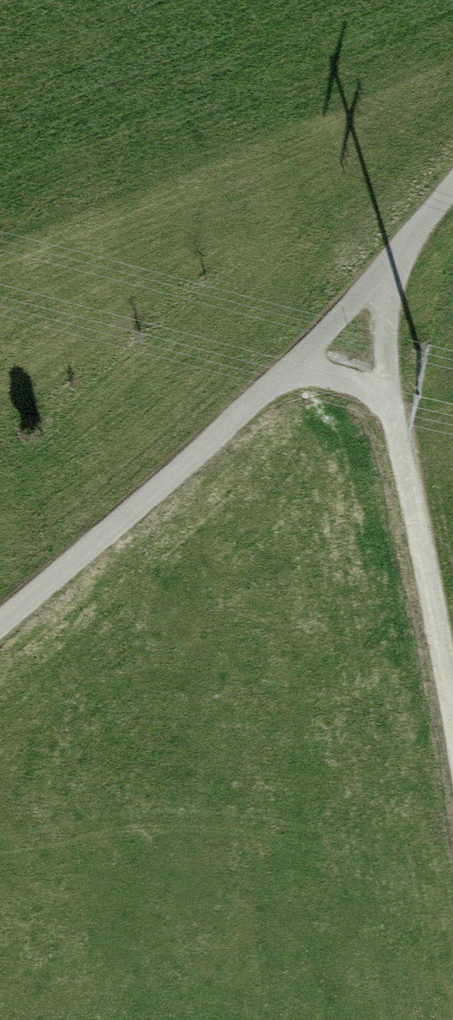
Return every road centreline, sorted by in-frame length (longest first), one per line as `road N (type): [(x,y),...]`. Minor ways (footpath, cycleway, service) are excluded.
road 1 (track): [(0,637),(365,337),(452,225)]
road 2 (track): [(365,337),(411,438),(452,578)]

